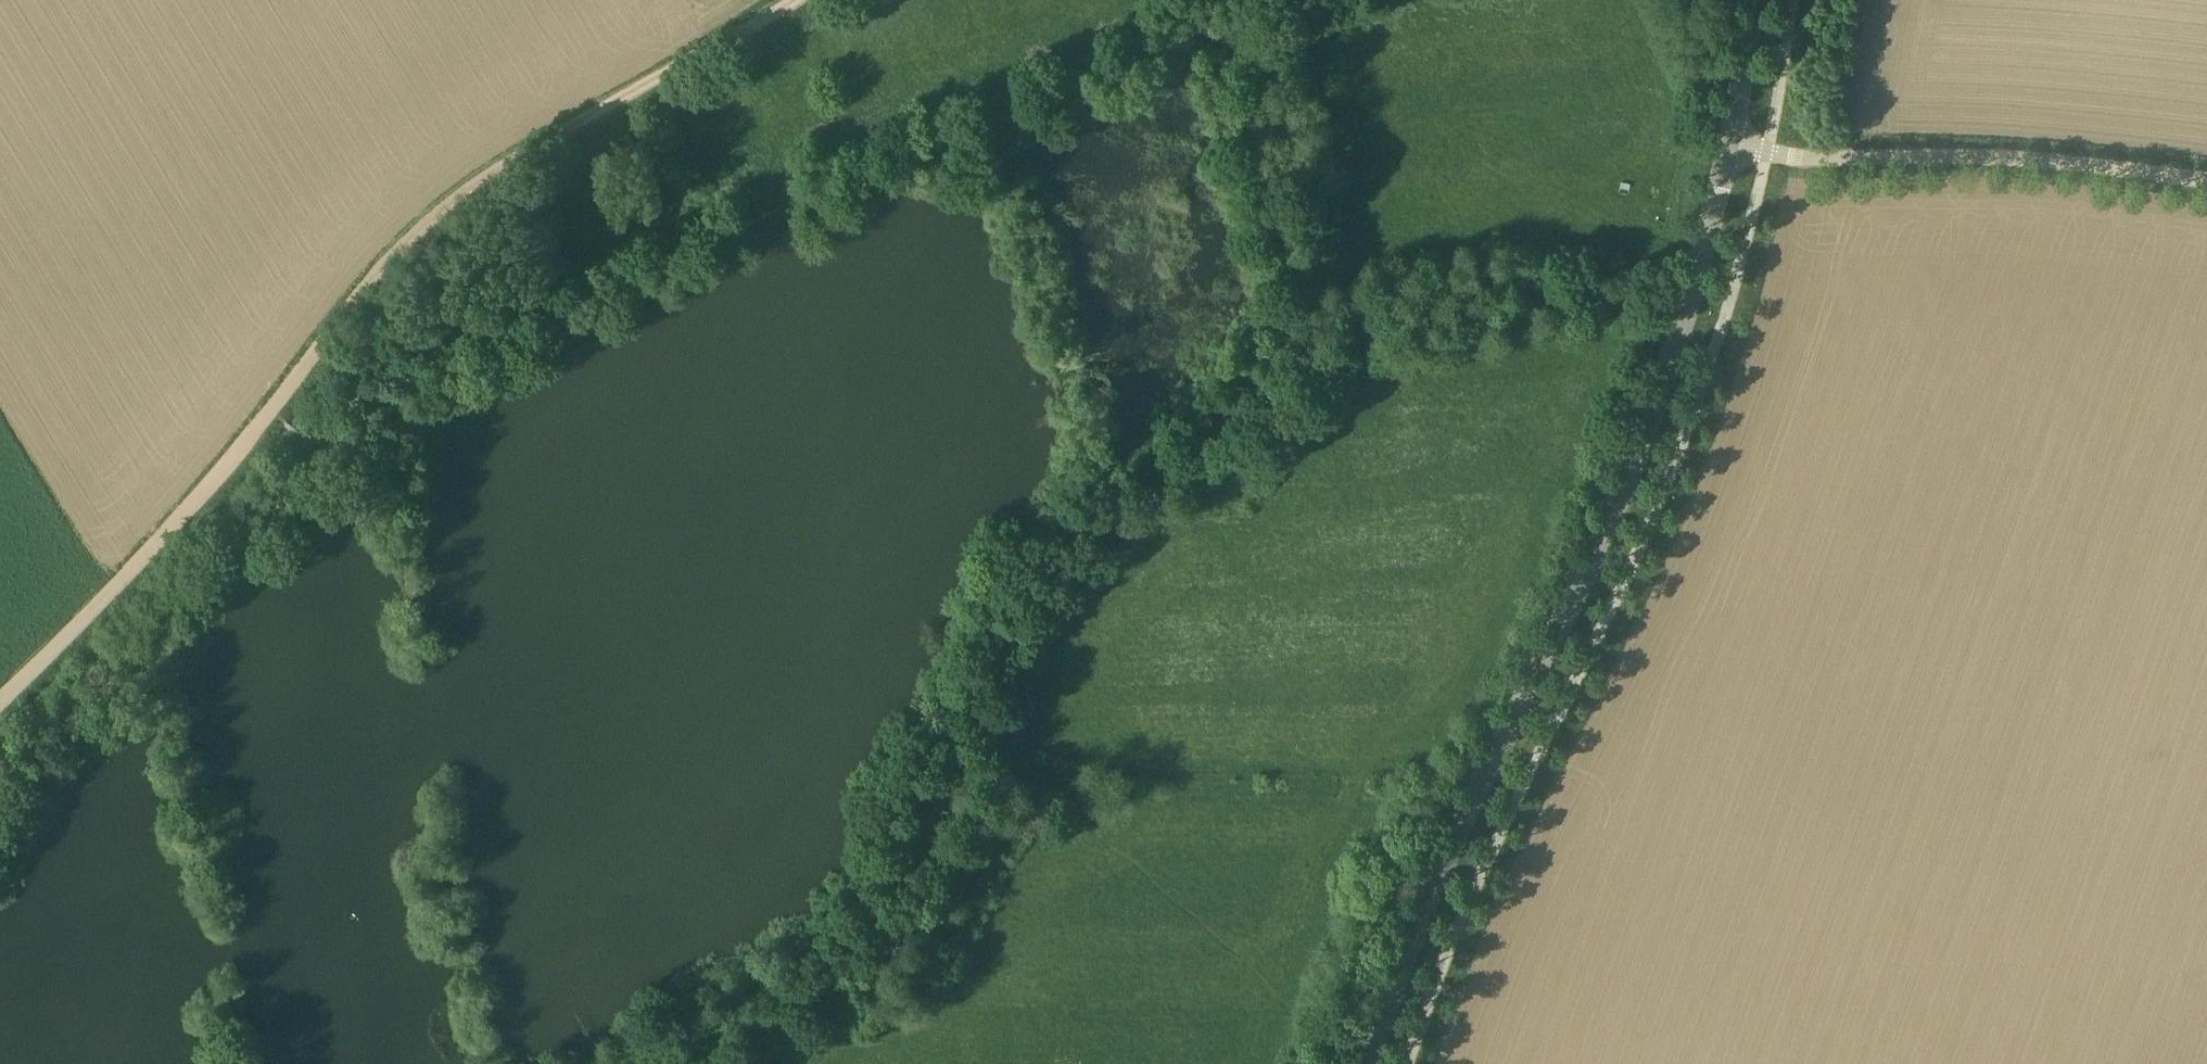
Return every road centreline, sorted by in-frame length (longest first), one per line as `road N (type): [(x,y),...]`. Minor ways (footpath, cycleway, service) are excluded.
road 1 (track): [(790,0),(636,84),(442,210),(321,334),(205,491),(0,702)]
road 2 (tertiary): [(1368,1063),(1422,912),(1653,407),(1729,149)]
road 3 (unclassified): [(2206,164),(2104,151),(1729,149)]
road 4 (tertiary): [(1729,149),(1755,0)]

